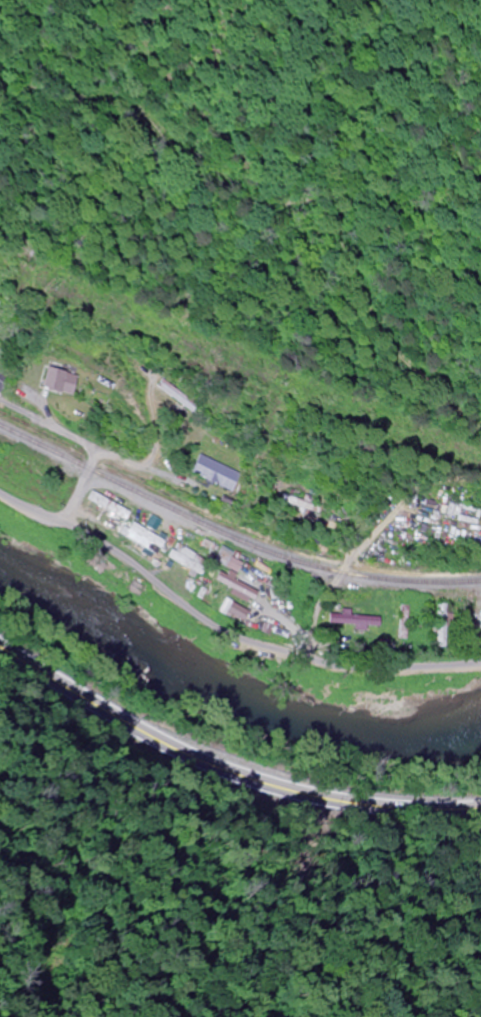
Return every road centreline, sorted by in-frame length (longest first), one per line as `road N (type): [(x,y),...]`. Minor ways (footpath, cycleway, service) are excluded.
road 1 (residential): [(480,662),(424,669),(307,662),(218,628),(141,570),(0,494)]
road 2 (trunk): [(480,805),(339,798),(230,770),(113,714),(0,646)]
road 3 (residential): [(62,528),(91,448),(0,403)]

